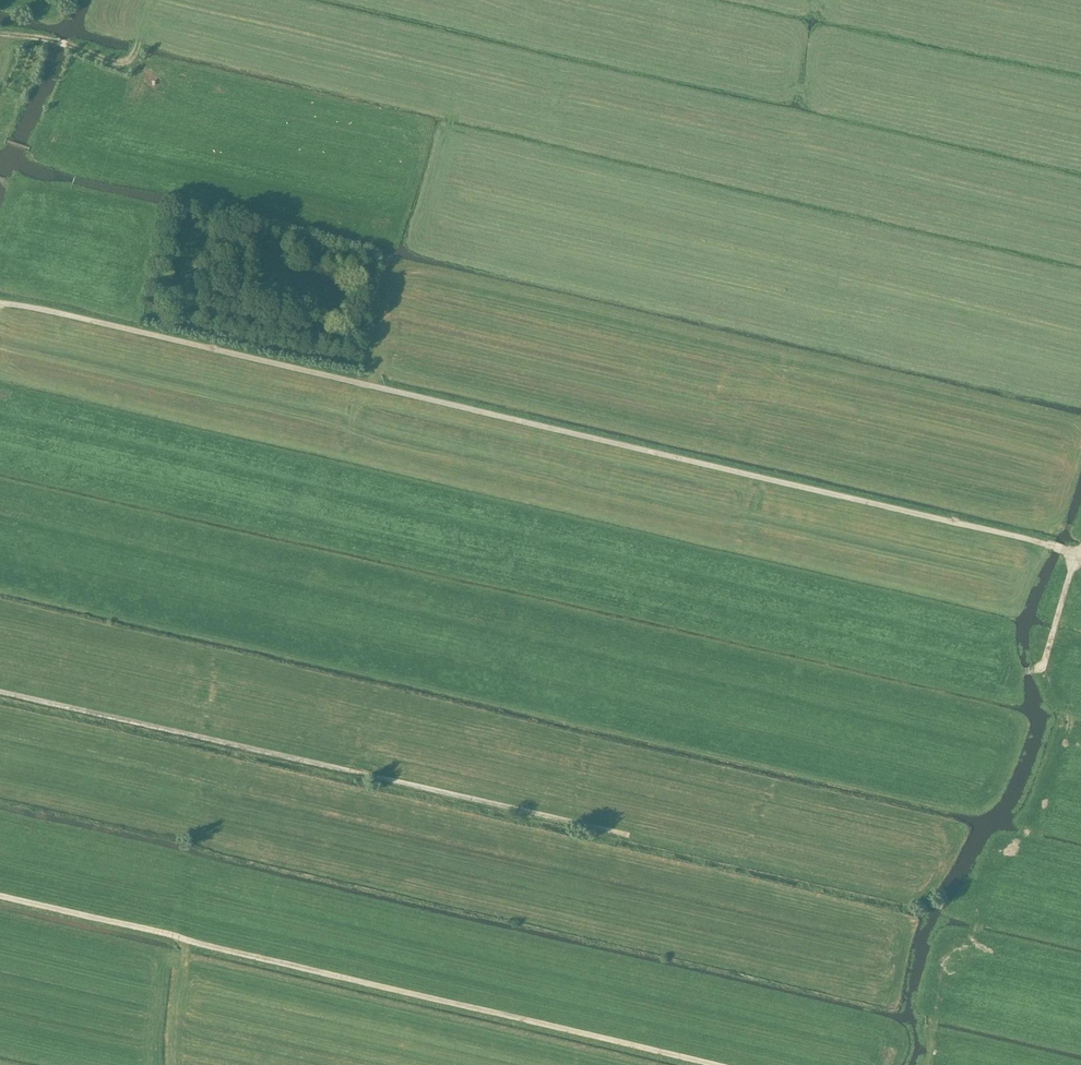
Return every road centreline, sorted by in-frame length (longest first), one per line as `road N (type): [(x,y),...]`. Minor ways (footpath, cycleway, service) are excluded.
road 1 (track): [(1080,553),(0,304)]
road 2 (track): [(712,1064),(0,898)]
road 3 (track): [(628,835),(0,691)]
road 4 (track): [(1033,670),(1043,667),(1080,551)]

